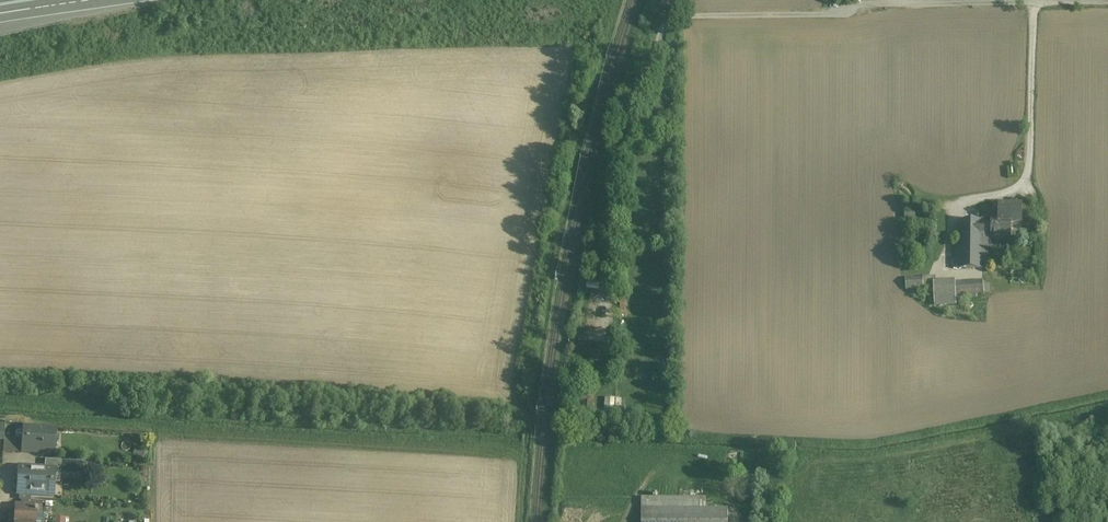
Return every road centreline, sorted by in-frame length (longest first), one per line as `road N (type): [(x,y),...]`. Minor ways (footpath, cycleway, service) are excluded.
road 1 (track): [(524,521),(530,426),(516,401)]

